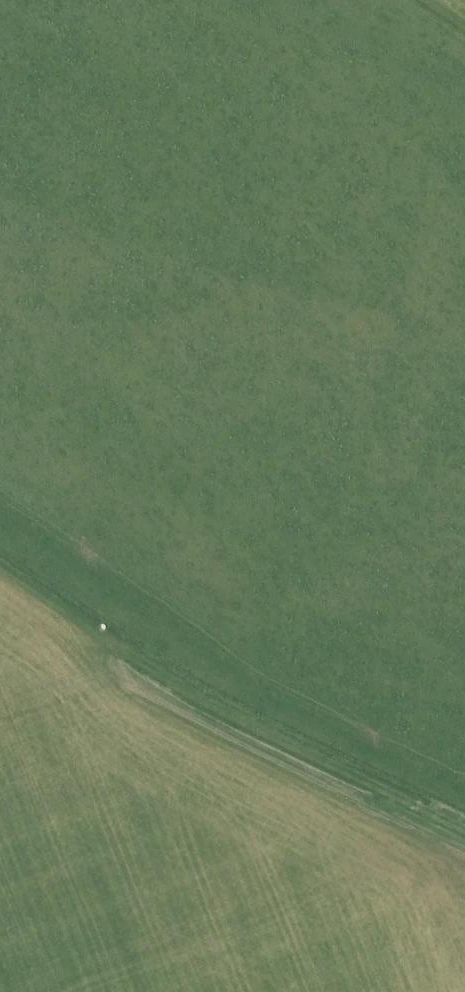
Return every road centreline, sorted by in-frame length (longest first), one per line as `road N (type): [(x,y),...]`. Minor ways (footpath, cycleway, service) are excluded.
road 1 (track): [(464,831),(141,672)]

